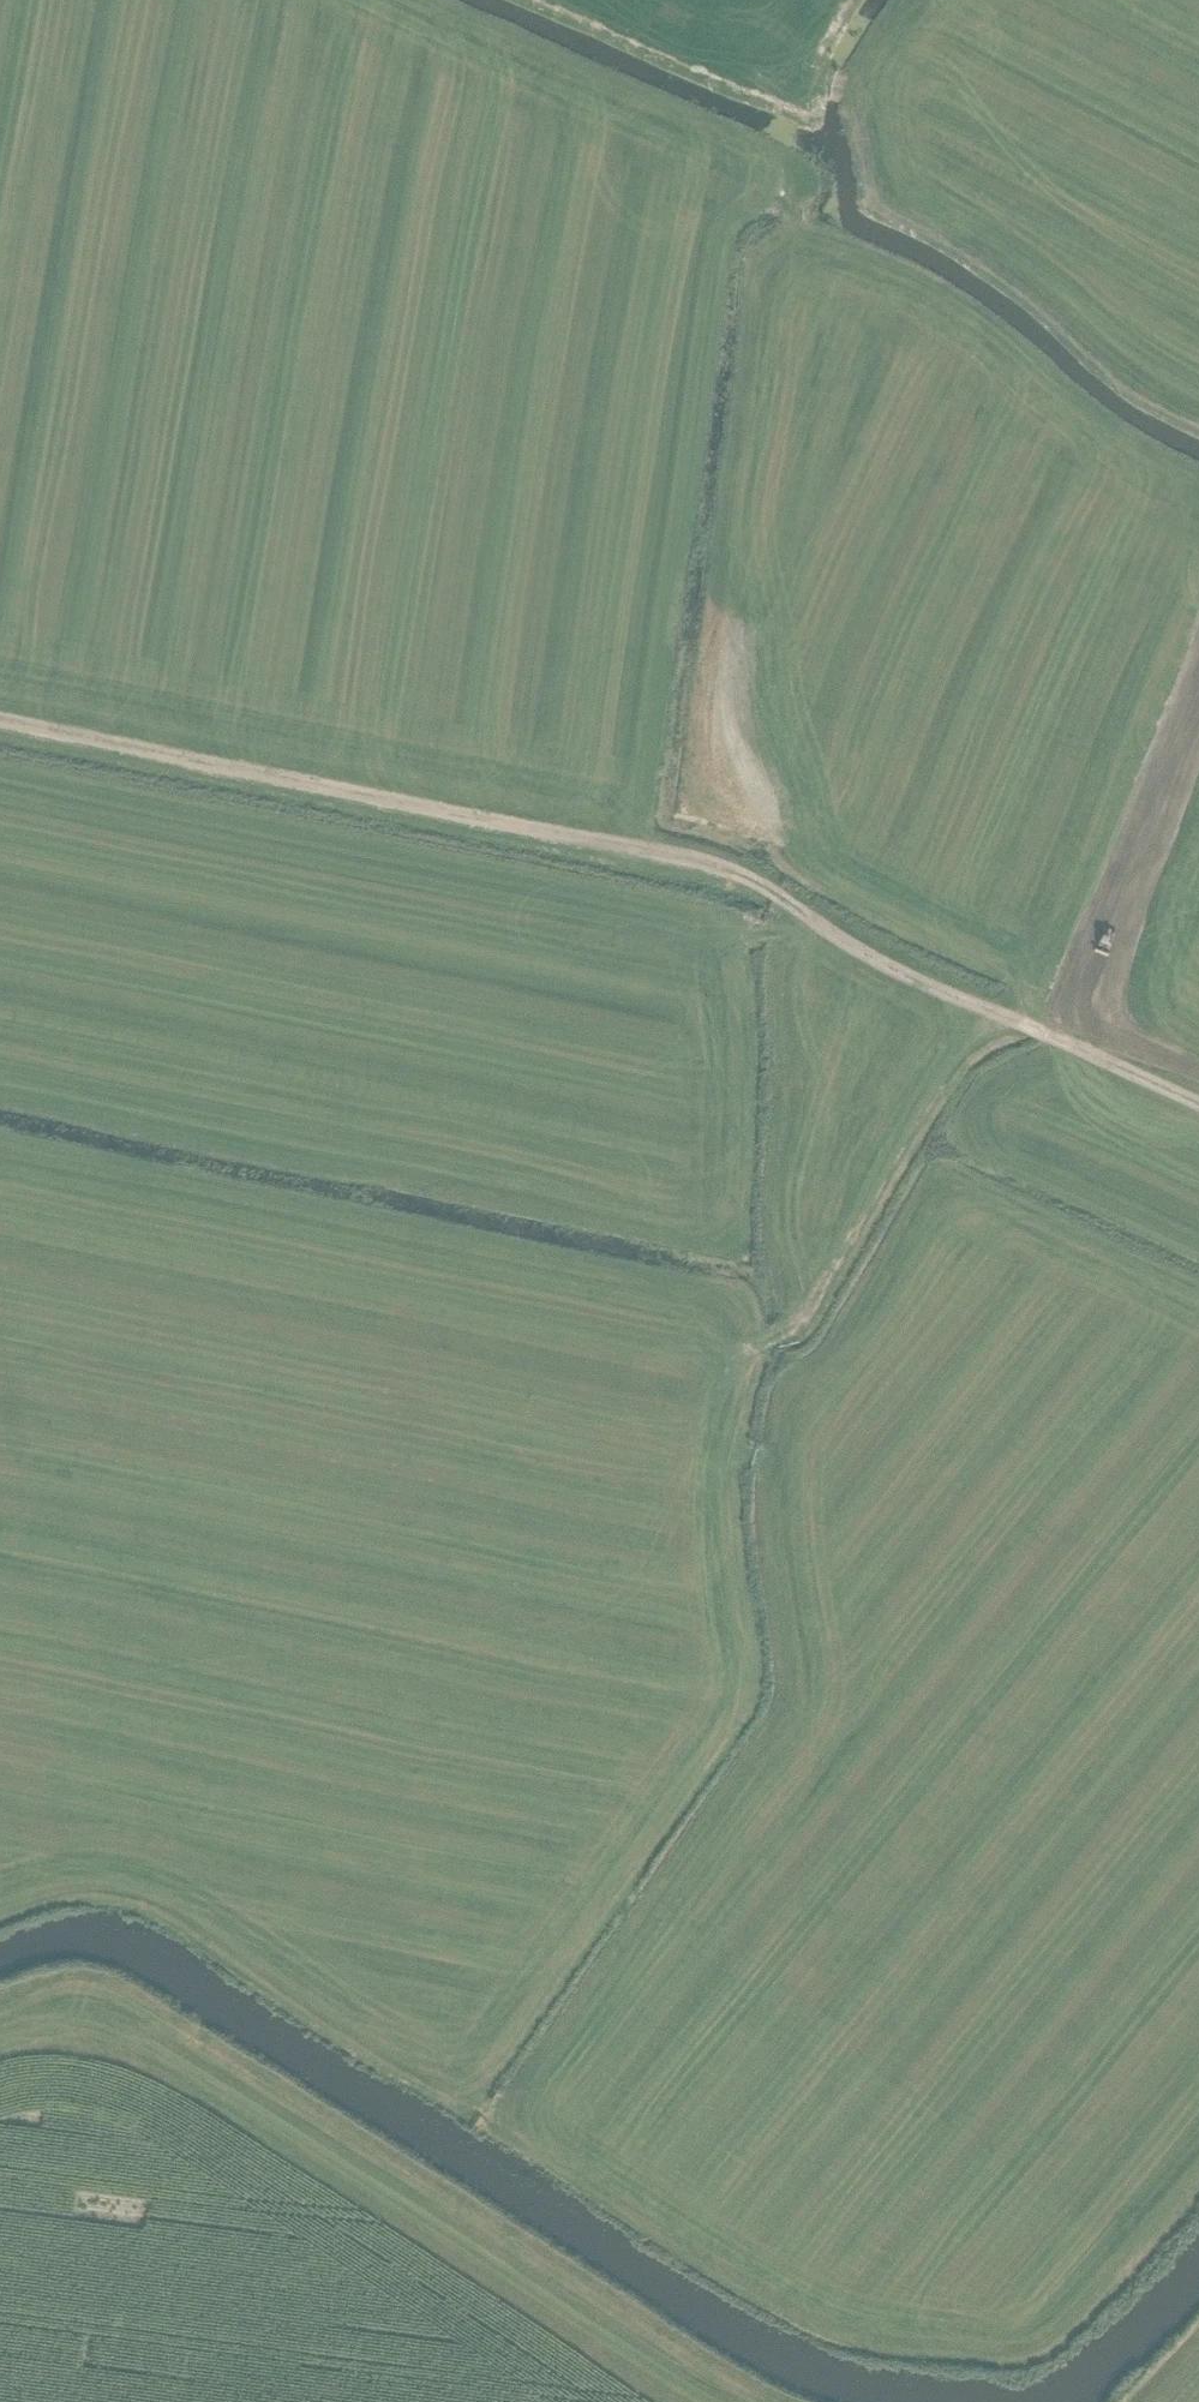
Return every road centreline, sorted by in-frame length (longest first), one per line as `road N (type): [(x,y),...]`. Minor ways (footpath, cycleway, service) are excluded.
road 1 (track): [(1198,1107),(865,949),(748,874),(691,854),(476,821),(0,721)]

